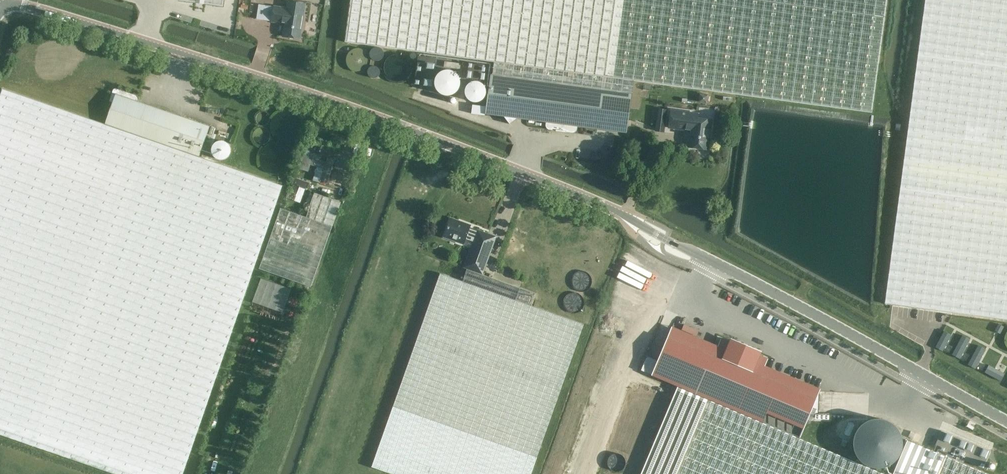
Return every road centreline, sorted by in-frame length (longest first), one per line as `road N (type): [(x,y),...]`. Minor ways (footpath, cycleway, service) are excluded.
road 1 (tertiary): [(1006,421),(550,182),(230,67),(6,0)]

